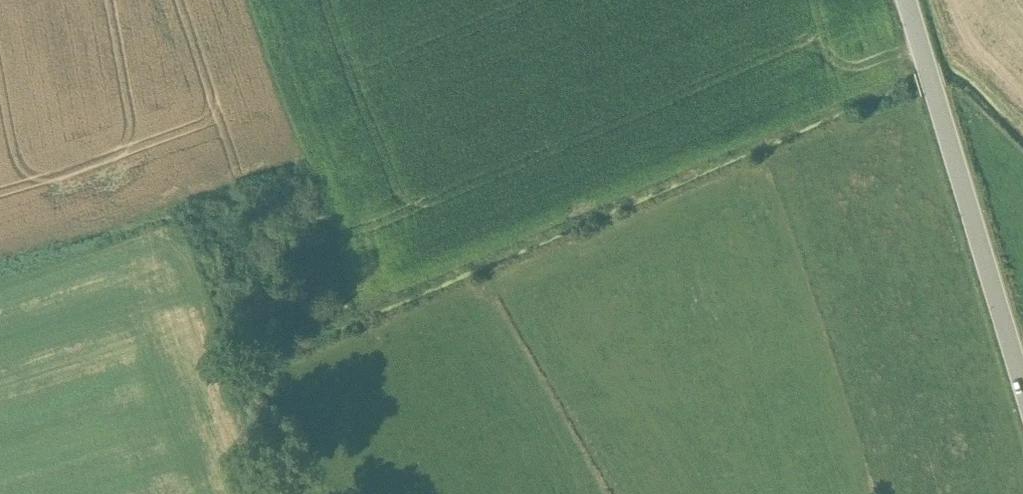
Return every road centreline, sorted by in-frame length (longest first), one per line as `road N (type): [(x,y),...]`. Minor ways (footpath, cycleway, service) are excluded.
road 1 (unclassified): [(1022,378),(912,0)]

